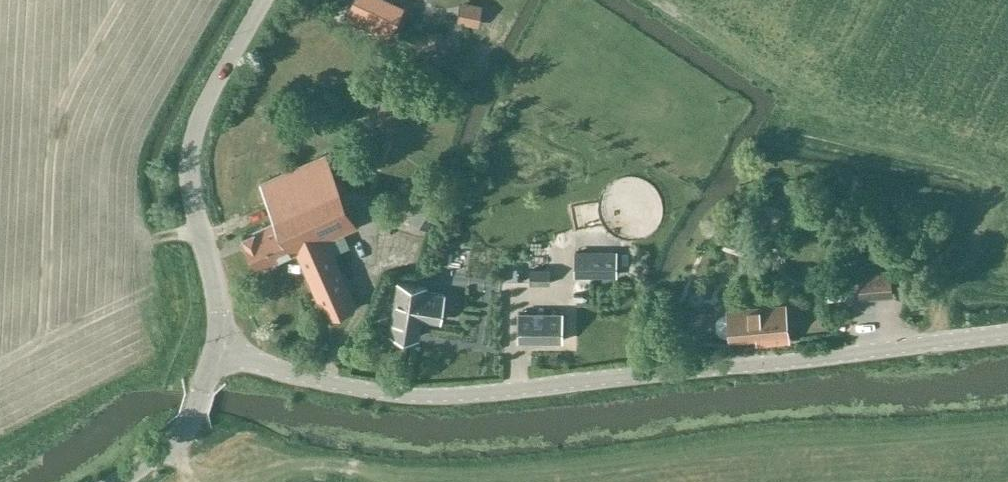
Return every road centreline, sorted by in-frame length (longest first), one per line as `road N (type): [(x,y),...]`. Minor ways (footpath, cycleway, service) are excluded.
road 1 (tertiary): [(215,354),(349,385),(460,394),(1007,331)]
road 2 (tertiary): [(215,354),(217,305),(191,191),(193,144),(210,98),(265,0)]
road 3 (tertiary): [(117,481),(187,424),(215,354)]

